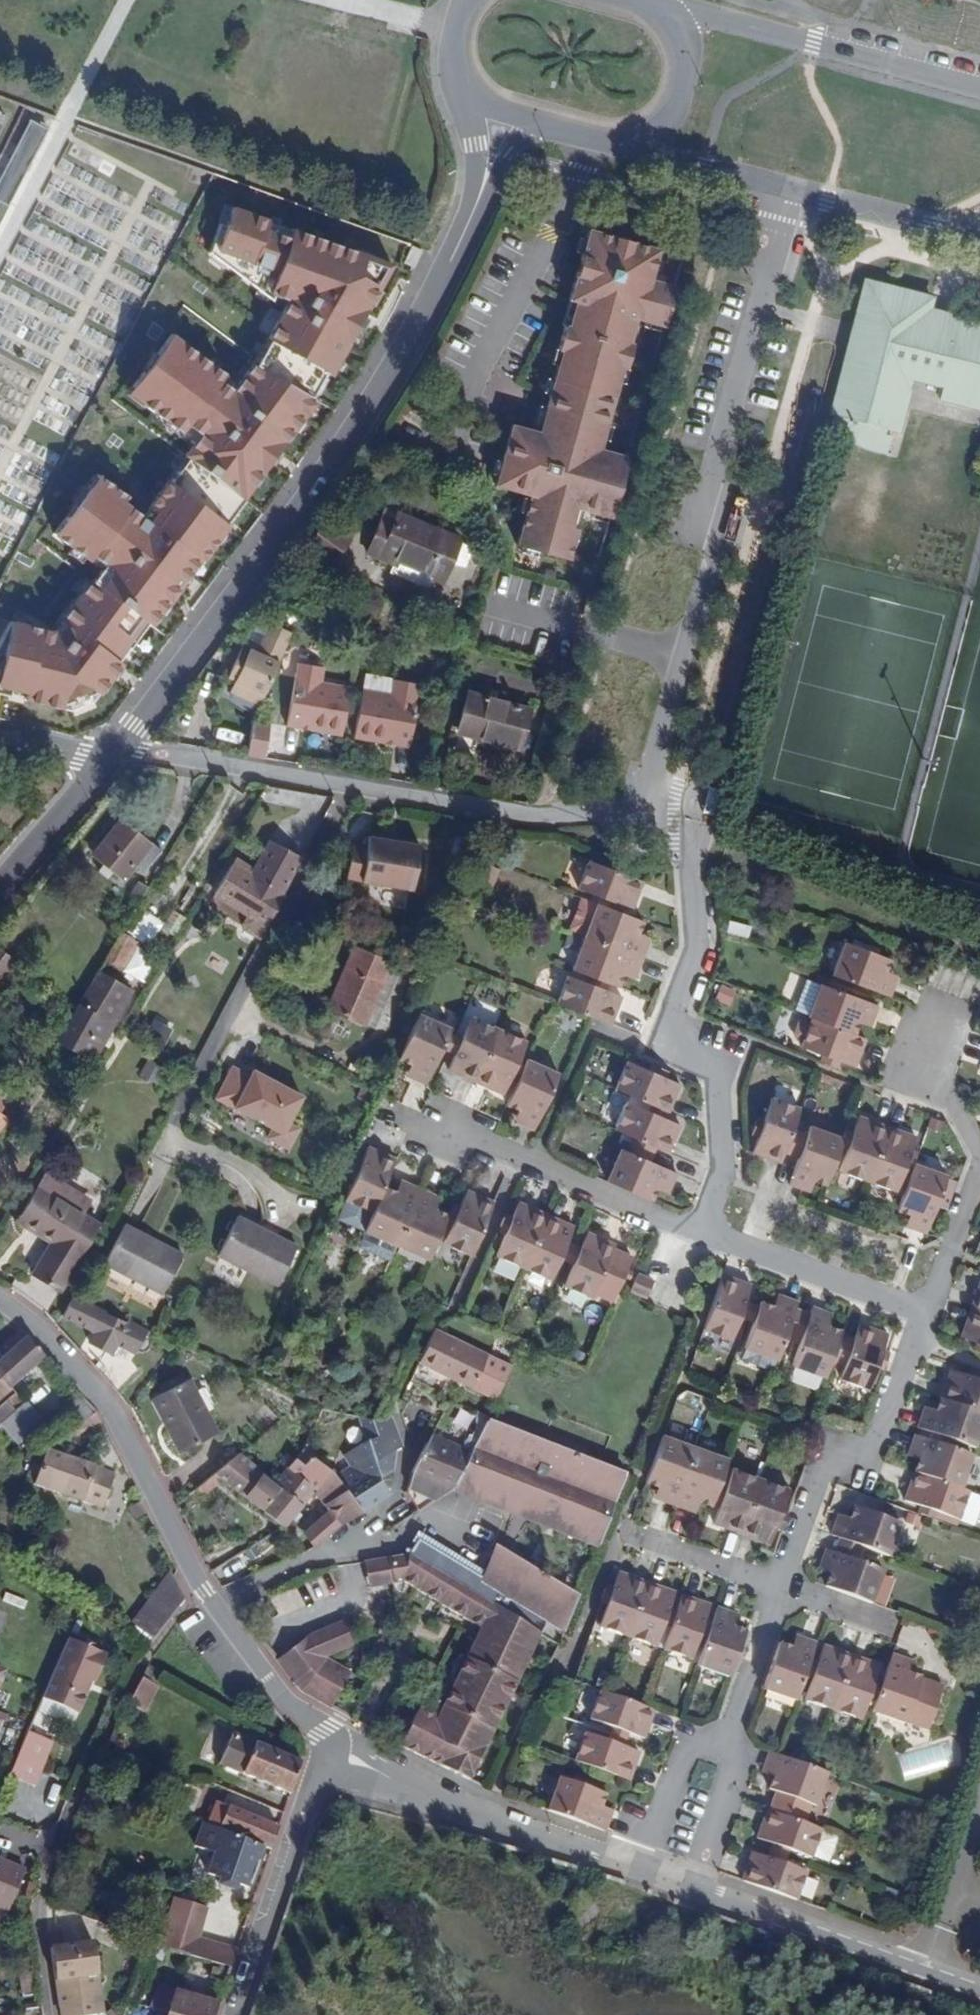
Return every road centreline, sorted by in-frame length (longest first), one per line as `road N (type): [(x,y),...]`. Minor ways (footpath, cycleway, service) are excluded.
road 1 (residential): [(113,756),(384,393),(506,116)]
road 2 (residential): [(654,818),(734,512),(703,497),(789,192)]
road 3 (residential): [(0,1303),(105,1408),(197,1594),(321,1748)]
road 4 (residential): [(113,756),(552,813),(654,818)]
road 5 (residential): [(708,1230),(725,1168),(712,1062),(666,1024),(697,947),(691,859),(654,818)]
road 6 (residential): [(782,1586),(827,1450),(865,1464),(927,1313)]
road 7 (residential): [(979,90),(644,3)]
road 8 (residential): [(321,1748),(474,1817),(641,1875)]
road 9 (residential): [(927,1313),(979,1160),(924,1055),(939,1014)]
road 10 (residential): [(689,1892),(979,1994)]
road 11 (residential): [(321,1748),(228,2014)]
road 12 (residential): [(446,1131),(676,1227),(708,1230)]
road 13 (residential): [(927,1313),(708,1230)]
road 14 (residential): [(789,192),(979,240)]
road 15 (residential): [(732,1726),(691,1745),(641,1875)]
road 16 (residential): [(626,145),(670,113),(685,49),(644,3)]
road 17 (residential): [(52,2014),(41,1901),(61,1837)]
road 18 (residential): [(689,1892),(734,1764),(732,1726)]
road 19 (residential): [(618,1530),(782,1586)]
road 20 (residential): [(0,883),(113,756)]
road 21 (residential): [(626,145),(789,192)]
road 22 (residential): [(465,0),(453,29),(452,84),(506,116)]
road 23 (residential): [(732,1726),(782,1586)]
road 24 (residential): [(506,116),(626,145)]

